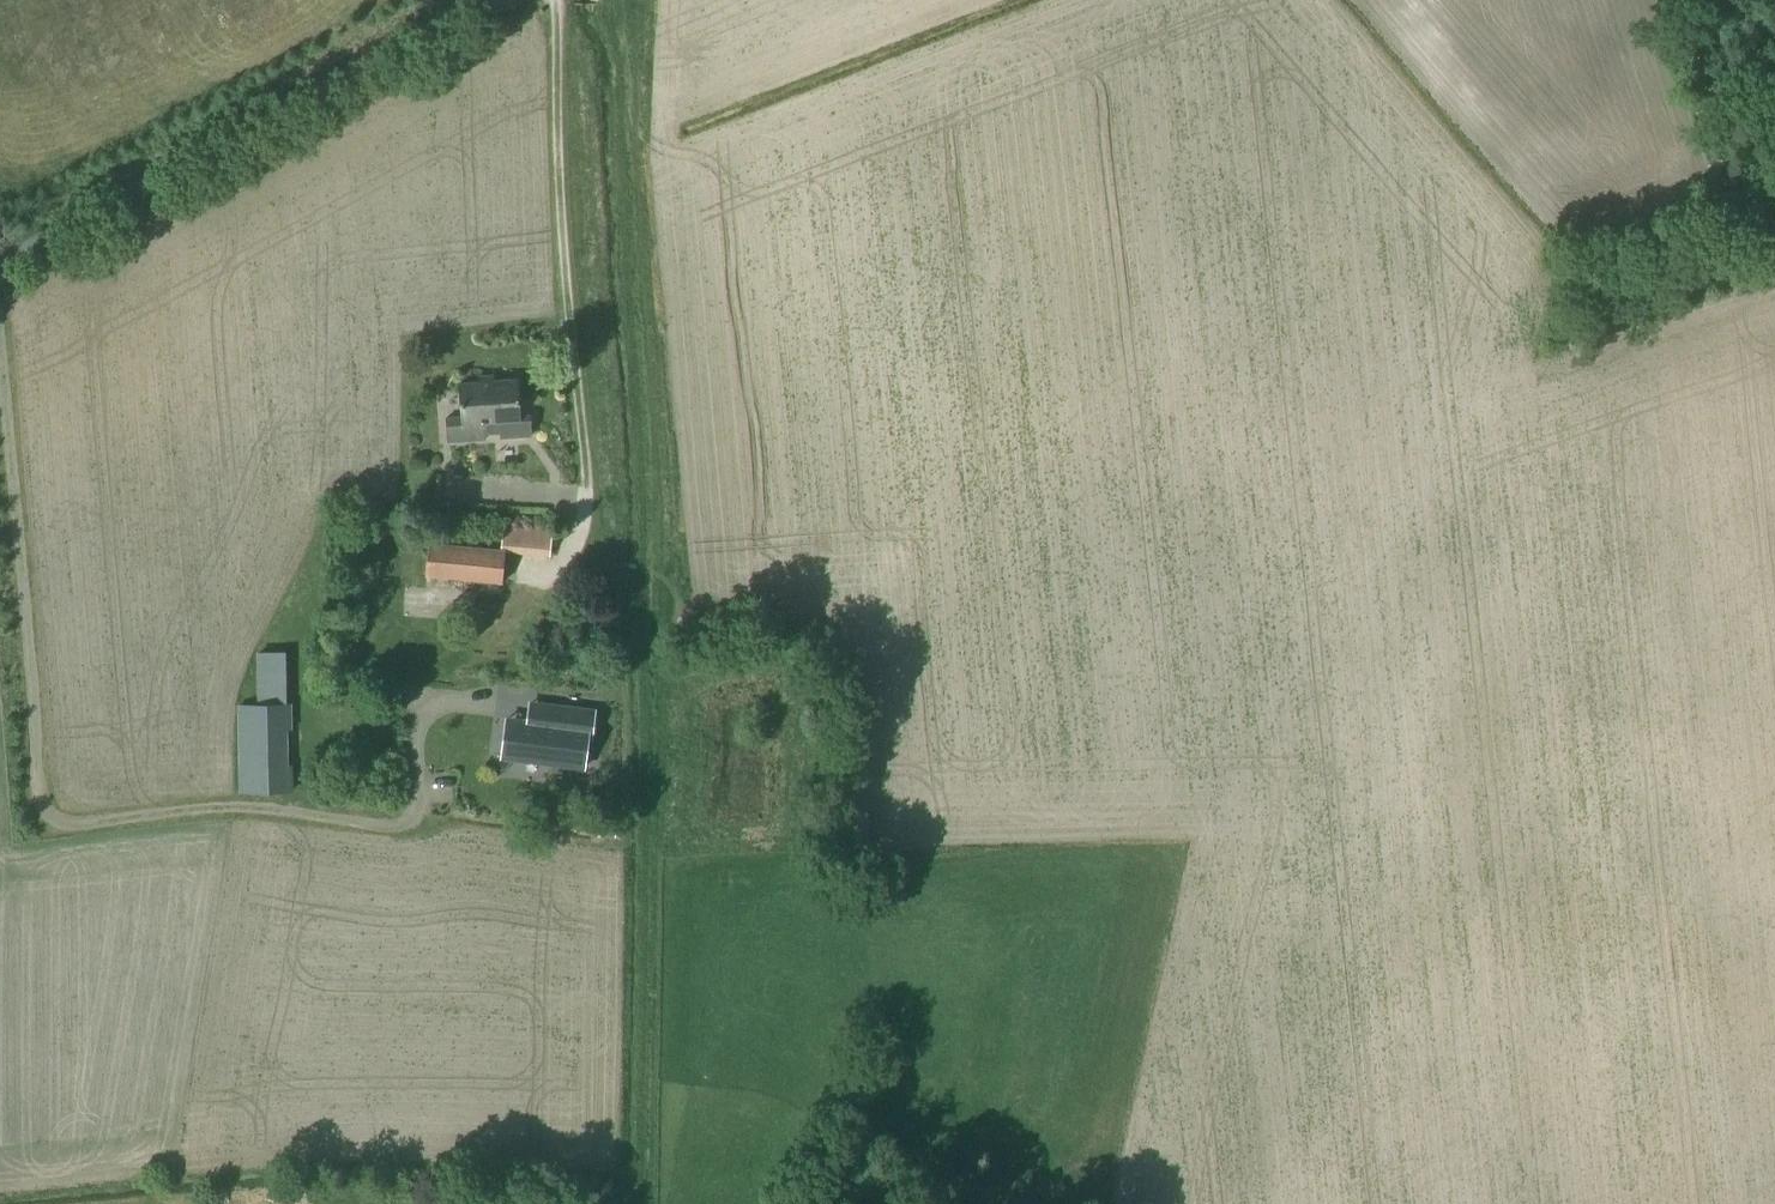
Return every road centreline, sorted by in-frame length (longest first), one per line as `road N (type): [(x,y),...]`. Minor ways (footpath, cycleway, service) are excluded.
road 1 (unclassified): [(0,256),(485,0)]

